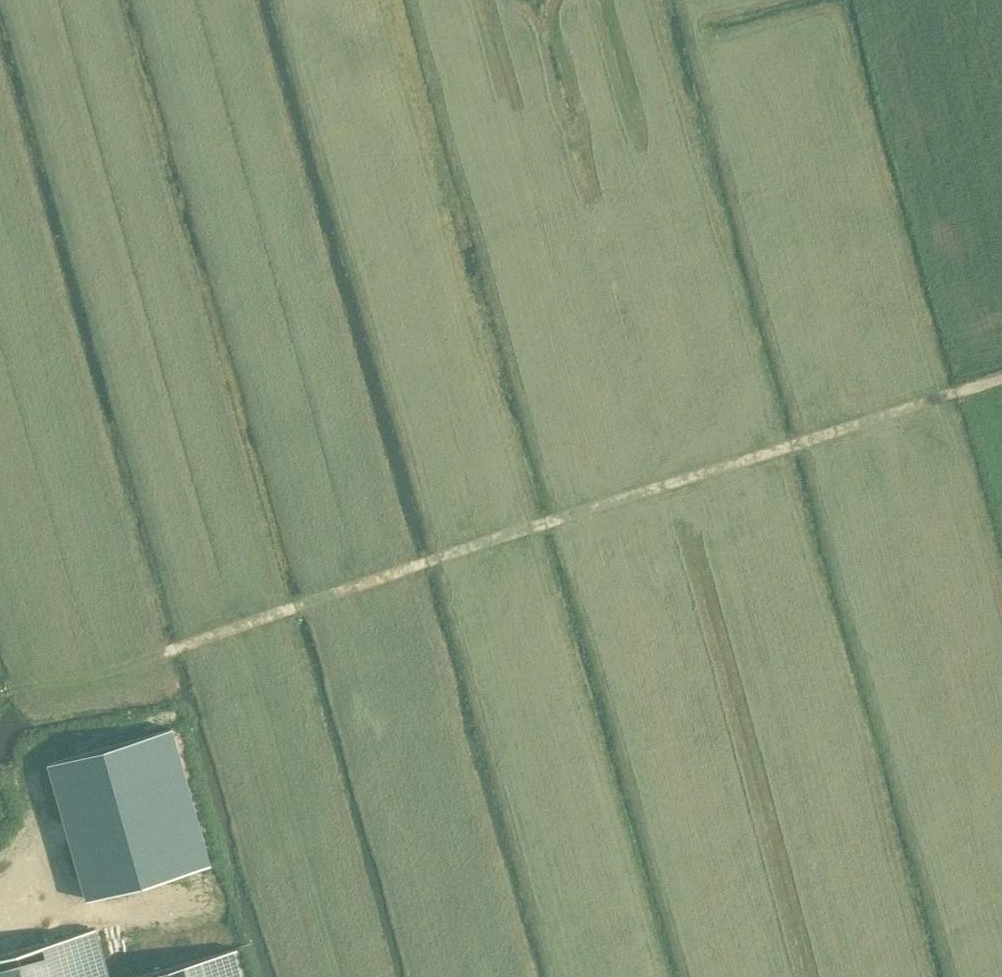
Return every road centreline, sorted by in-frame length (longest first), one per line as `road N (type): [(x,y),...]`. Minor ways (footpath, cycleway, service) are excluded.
road 1 (track): [(166,654),(1001,378)]

